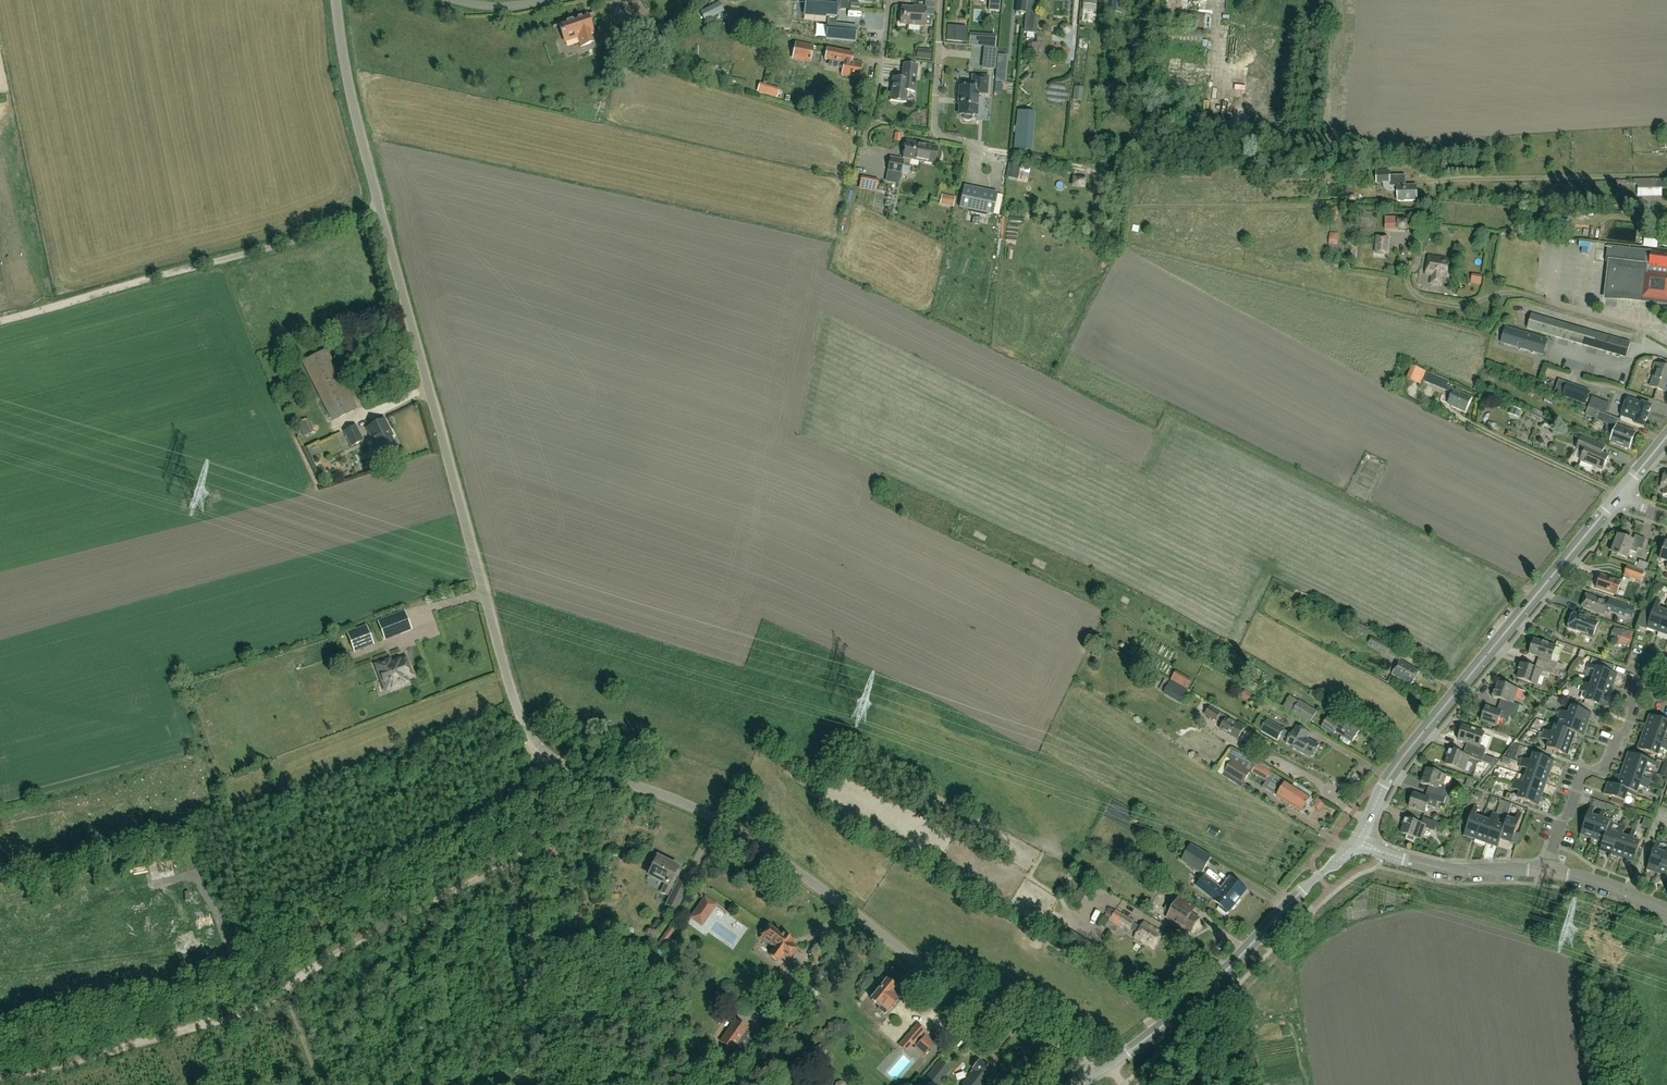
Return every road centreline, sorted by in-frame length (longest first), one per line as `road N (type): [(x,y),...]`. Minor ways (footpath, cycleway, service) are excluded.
road 1 (residential): [(1015,1020),(958,991),(726,826),(679,801),(570,768),(534,743),(515,703),(379,206)]
road 2 (track): [(0,1078),(264,1004),(335,954),(529,851)]
road 3 (secondary): [(1359,844),(1404,756),(1614,501)]
road 4 (unclassified): [(0,320),(307,237),(379,206)]
road 5 (secondary): [(1101,1069),(1205,990),(1301,890),(1359,844)]
road 6 (track): [(529,851),(518,936),(522,971),(546,1015),(544,1076)]
road 7 (residential): [(1548,872),(1579,780),(1605,766),(1618,746),(1633,686)]
road 8 (residential): [(379,206),(336,0)]
road 9 (residential): [(1548,872),(1443,869),(1359,844)]
road 10 (residential): [(864,144),(889,0)]
road 11 (residential): [(1548,872),(1591,879),(1666,908)]

